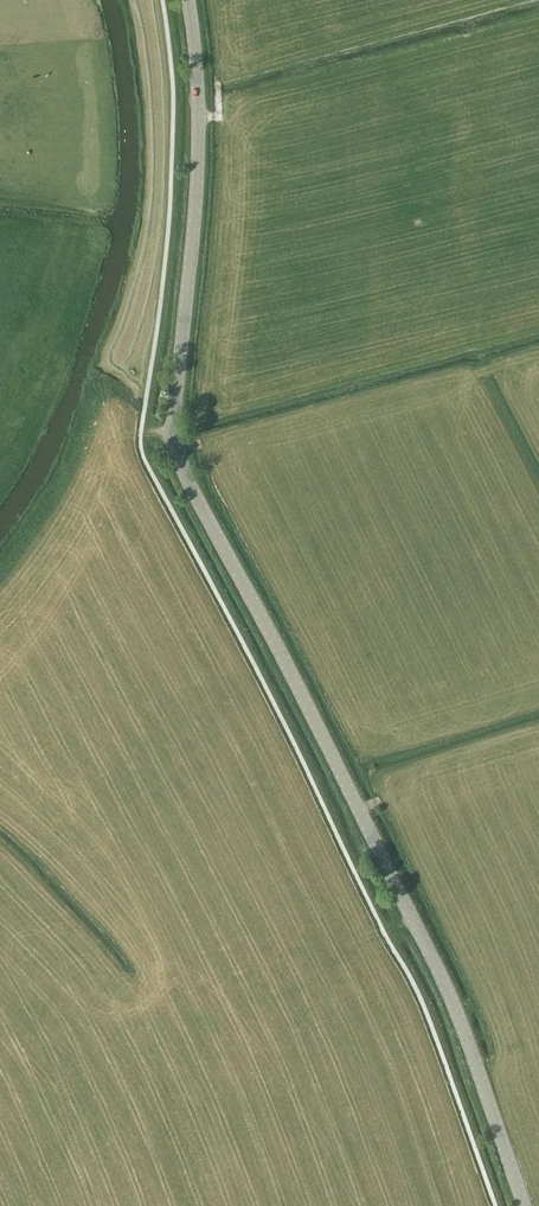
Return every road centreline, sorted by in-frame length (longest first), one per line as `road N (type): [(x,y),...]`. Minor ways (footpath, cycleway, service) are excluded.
road 1 (tertiary): [(522,1205),(448,991),(183,466),(175,415),(197,112),(189,0)]

